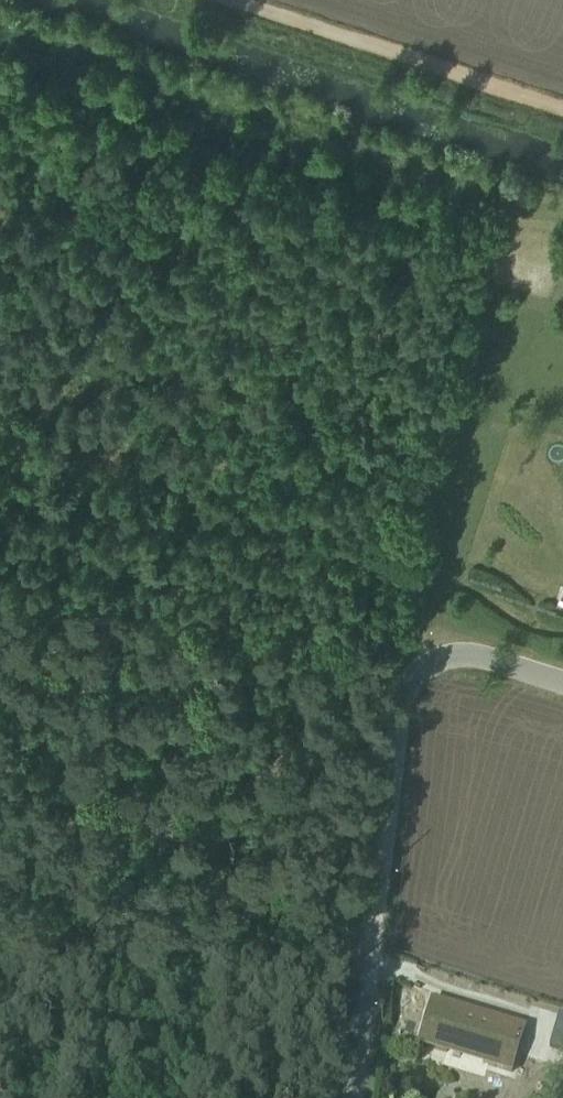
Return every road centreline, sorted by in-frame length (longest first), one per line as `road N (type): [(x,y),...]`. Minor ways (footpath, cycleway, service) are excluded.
road 1 (unclassified): [(353,1097),(403,693),(427,663),(446,655),(490,658)]
road 2 (track): [(562,96),(261,0)]

